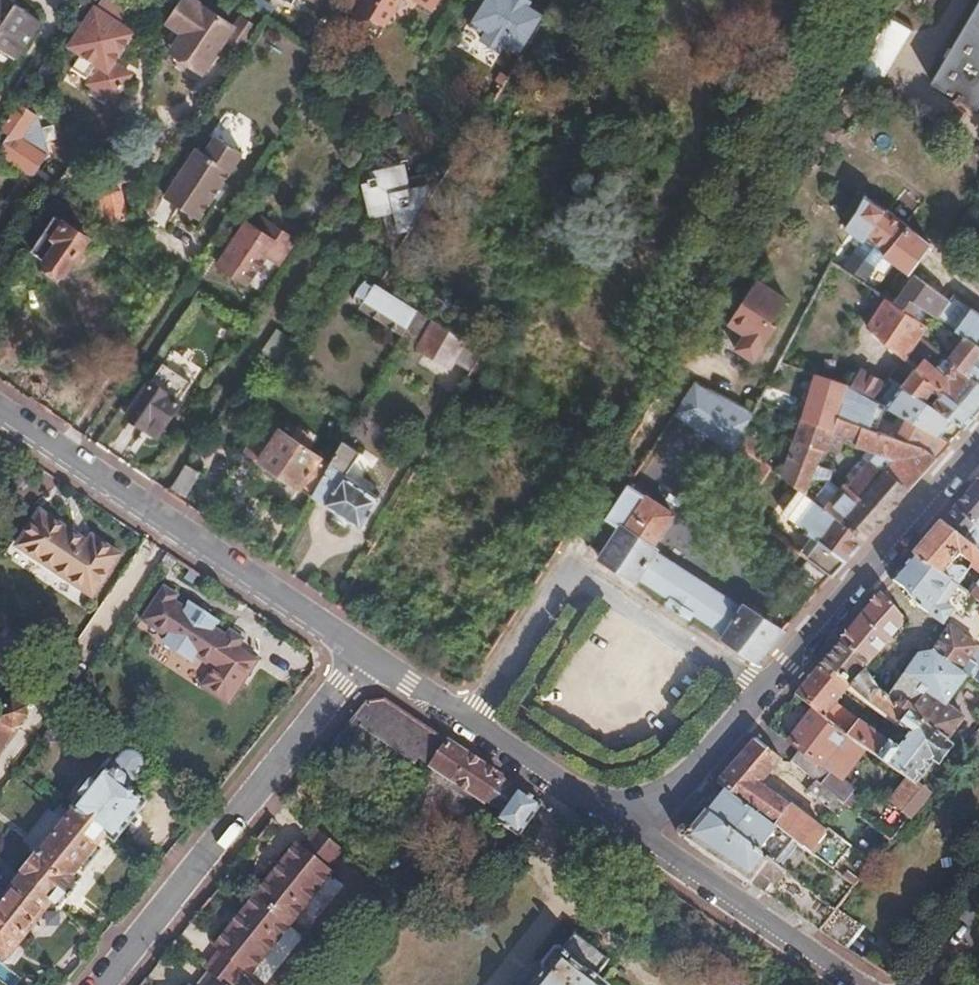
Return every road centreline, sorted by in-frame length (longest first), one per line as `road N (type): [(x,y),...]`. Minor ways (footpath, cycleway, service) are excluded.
road 1 (residential): [(365,655),(0,408)]
road 2 (residential): [(103,984),(365,655)]
road 3 (residential): [(365,655),(637,837)]
road 4 (residential): [(978,449),(764,694)]
road 5 (residential): [(637,837),(854,984)]
road 6 (residential): [(637,837),(764,694)]

